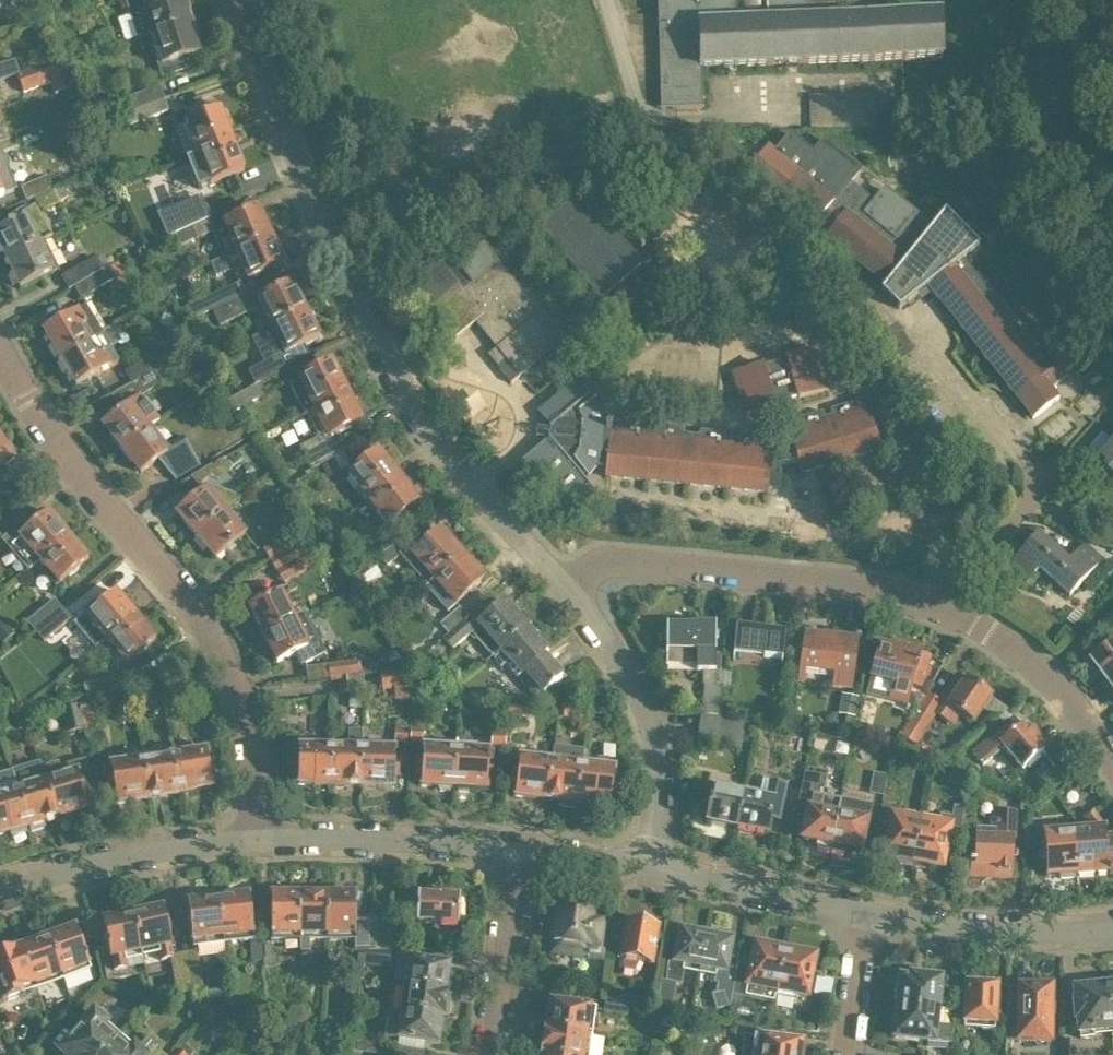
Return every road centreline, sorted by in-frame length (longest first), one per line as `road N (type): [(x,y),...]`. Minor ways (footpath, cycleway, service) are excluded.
road 1 (residential): [(566,583),(429,431),(391,365),(289,139),(238,0)]
road 2 (residential): [(261,835),(247,726),(221,649),(50,438),(0,357)]
road 3 (residential): [(937,607),(854,585),(635,562),(607,562),(566,583)]
road 4 (residential): [(659,872),(658,748),(638,691),(566,583)]
road 5 (secondary): [(1112,294),(1079,226),(1056,151),(1035,0)]
road 6 (residential): [(0,893),(95,862),(261,835)]
road 7 (residential): [(261,835),(517,851)]
road 8 (residential): [(867,912),(1002,934),(1112,929)]
road 9 (residential): [(1112,763),(1049,675),(1013,646),(937,607)]
road 10 (residential): [(937,607),(1080,449)]
road 11 (residential): [(659,872),(867,912)]
road 12 (residential): [(489,1054),(517,851)]
road 13 (residential): [(845,1054),(867,912)]
road 14 (residential): [(517,851),(659,872)]

